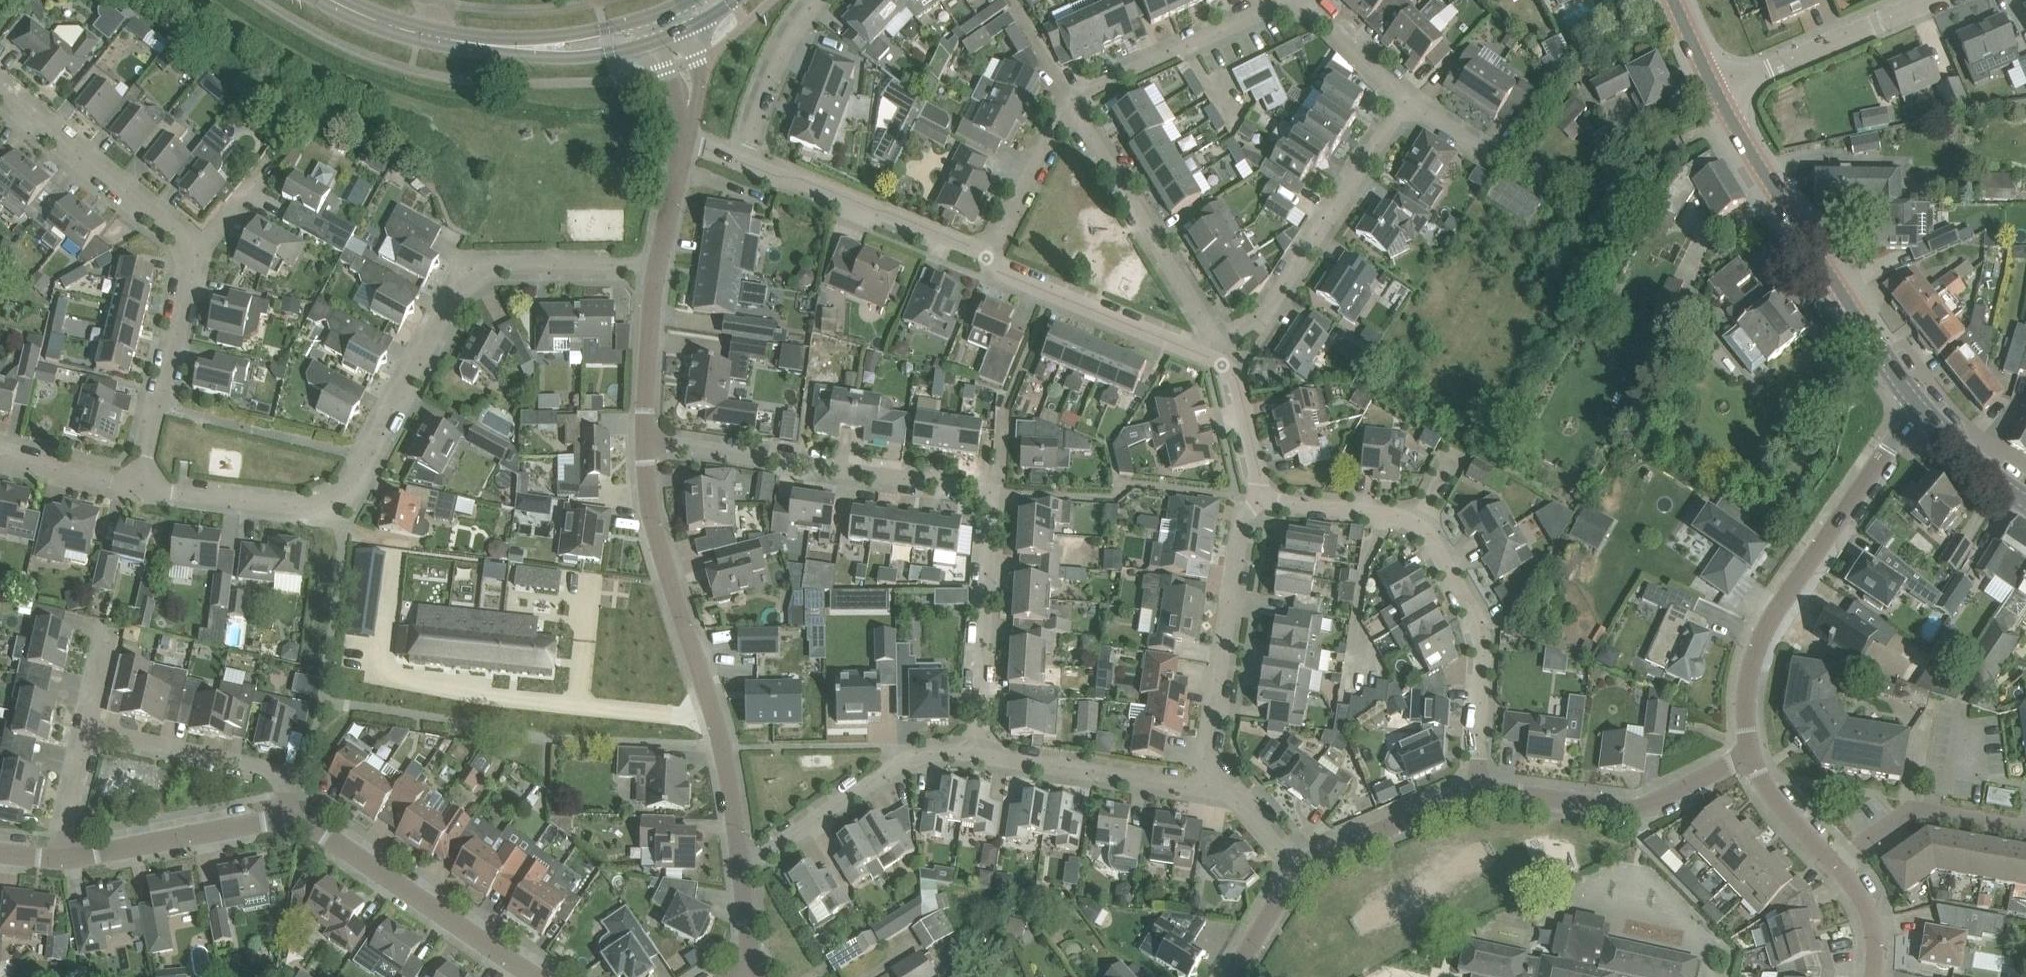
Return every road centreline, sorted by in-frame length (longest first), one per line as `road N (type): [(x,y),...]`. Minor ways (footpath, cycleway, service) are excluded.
road 1 (residential): [(657,264),(508,256),(481,269),(341,505),(307,514),(142,488)]
road 2 (residential): [(61,859),(306,823),(529,976)]
road 3 (residential): [(1477,791),(1479,635),(1428,535),(1396,514),(1260,498)]
road 4 (tertiary): [(740,860),(714,716),(648,505),(643,440)]
road 5 (residential): [(1750,757),(1753,674),(1773,617),(1918,400)]
road 6 (residential): [(1405,101),(1333,21),(1300,5),(1278,5),(1070,96)]
road 7 (secondary): [(1714,92),(1858,319),(1918,400)]
road 8 (residential): [(991,491),(643,440)]
road 9 (residential): [(1226,364),(1259,327),(1405,101)]
road 10 (residential): [(1226,364),(1070,96)]
road 11 (residential): [(1206,787),(1243,525),(1260,498)]
road 12 (residential): [(1477,791),(1634,808),(1750,757)]
road 13 (residential): [(986,262),(977,247),(744,160)]
road 14 (residential): [(976,754),(898,762),(740,860)]
road 15 (residential): [(976,754),(991,491)]
road 16 (residential): [(1226,364),(986,262)]
road 17 (residential): [(191,254),(181,230),(0,88)]
road 18 (secondary): [(660,9),(562,35),(423,34)]
road 19 (residential): [(142,488),(191,254)]
road 20 (secondary): [(423,34),(457,48),(561,57),(655,41)]
road 21 (residential): [(1714,92),(1931,0)]
road 22 (residential): [(1206,787),(976,754)]
road 23 (residential): [(311,777),(85,734)]
road 24 (residential): [(1837,871),(1921,811),(2025,828)]
road 25 (residential): [(1297,872),(1477,791)]
road 26 (residential): [(986,262),(1070,96)]
road 27 (residential): [(744,160),(785,46),(819,0)]
road 28 (tertiary): [(643,440),(657,264)]
road 29 (residential): [(142,488),(0,457)]
road 30 (secondary): [(2025,497),(1981,465),(1918,400)]
road 31 (residential): [(1750,757),(1837,871)]
road 32 (residential): [(1260,498),(1236,375),(1226,364)]
road 33 (residential): [(1297,872),(1228,791),(1206,787)]
road 34 (residential): [(61,859),(85,734)]
road 35 (tertiary): [(657,264),(683,140)]
road 36 (residential): [(1229,976),(1297,872)]

